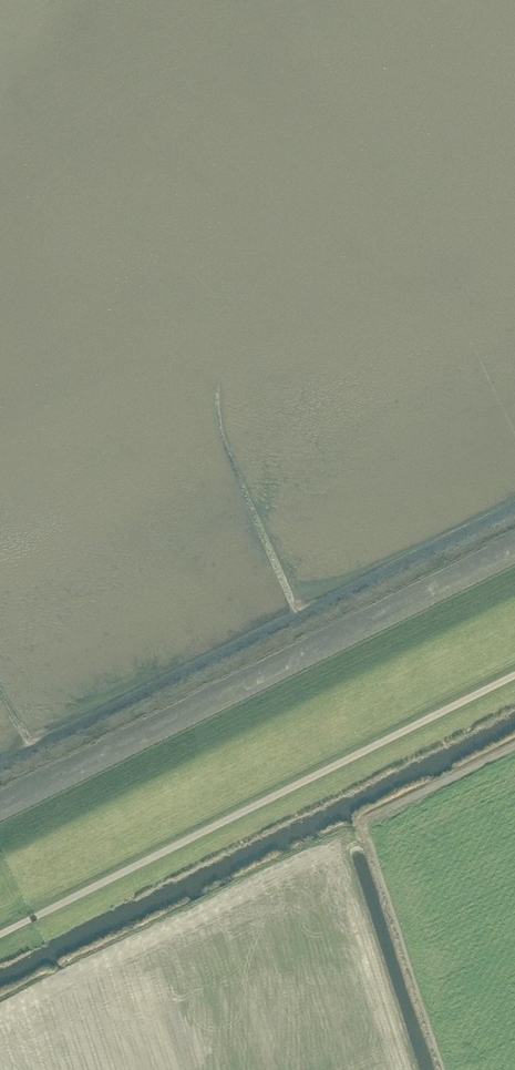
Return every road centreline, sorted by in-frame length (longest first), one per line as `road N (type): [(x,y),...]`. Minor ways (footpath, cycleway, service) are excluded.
road 1 (unclassified): [(0,936),(514,676)]

